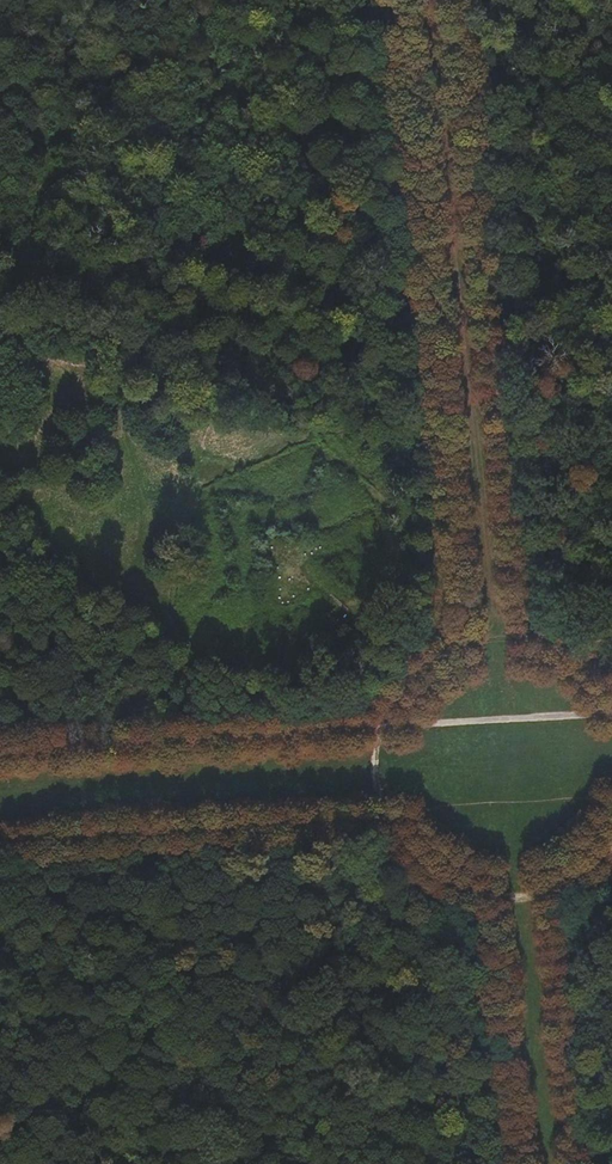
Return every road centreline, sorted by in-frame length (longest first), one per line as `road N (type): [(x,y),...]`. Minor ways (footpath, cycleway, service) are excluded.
road 1 (track): [(527,643),(456,0)]
road 2 (track): [(0,750),(611,710)]
road 3 (track): [(471,646),(443,658),(399,700),(381,757),(390,814),(412,849),(445,875),(484,889),(554,881)]
road 4 (track): [(390,814),(0,844)]
road 5 (track): [(399,0),(438,354)]
road 6 (track): [(438,354),(471,646)]
road 7 (track): [(579,1163),(554,881)]
road 8 (track): [(484,889),(511,1163)]
road 9 (track): [(611,701),(556,651),(527,643),(471,646)]

